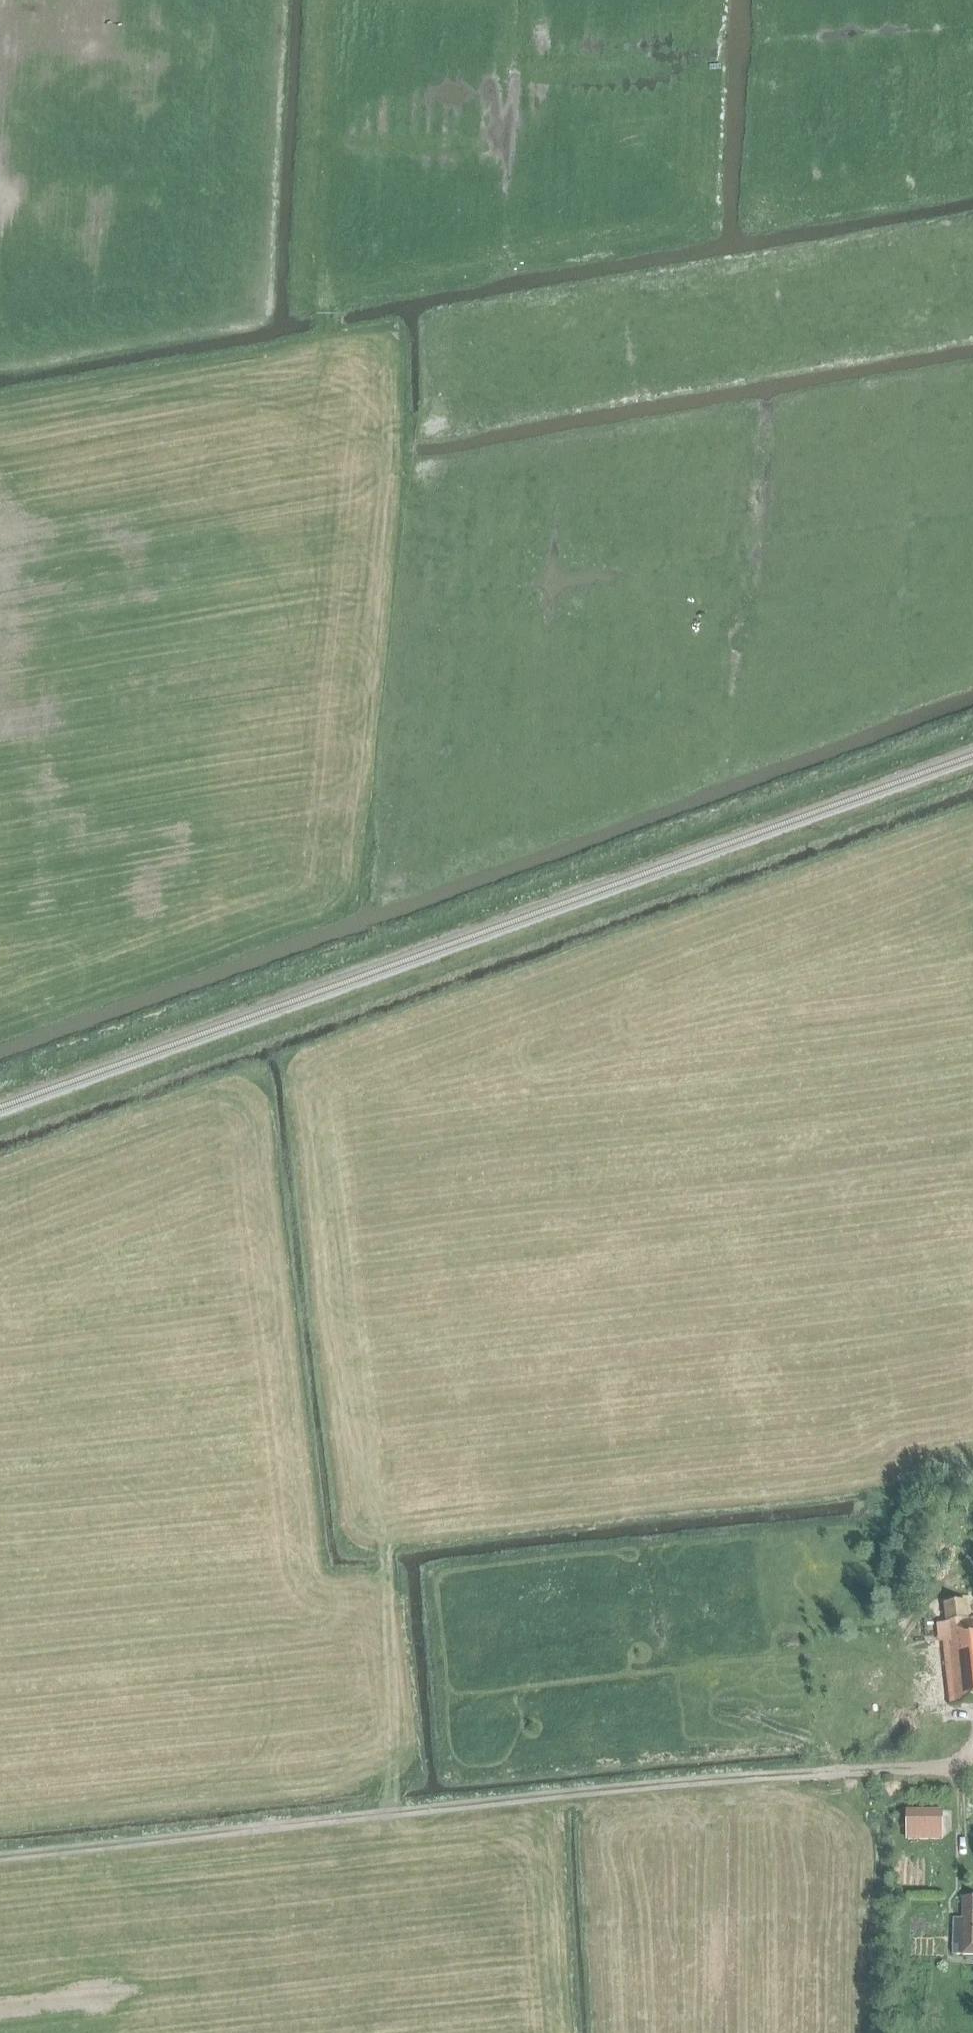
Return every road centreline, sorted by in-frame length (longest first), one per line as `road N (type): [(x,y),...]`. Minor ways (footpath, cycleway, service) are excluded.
road 1 (unclassified): [(934,1774),(623,1787),(0,1853)]

